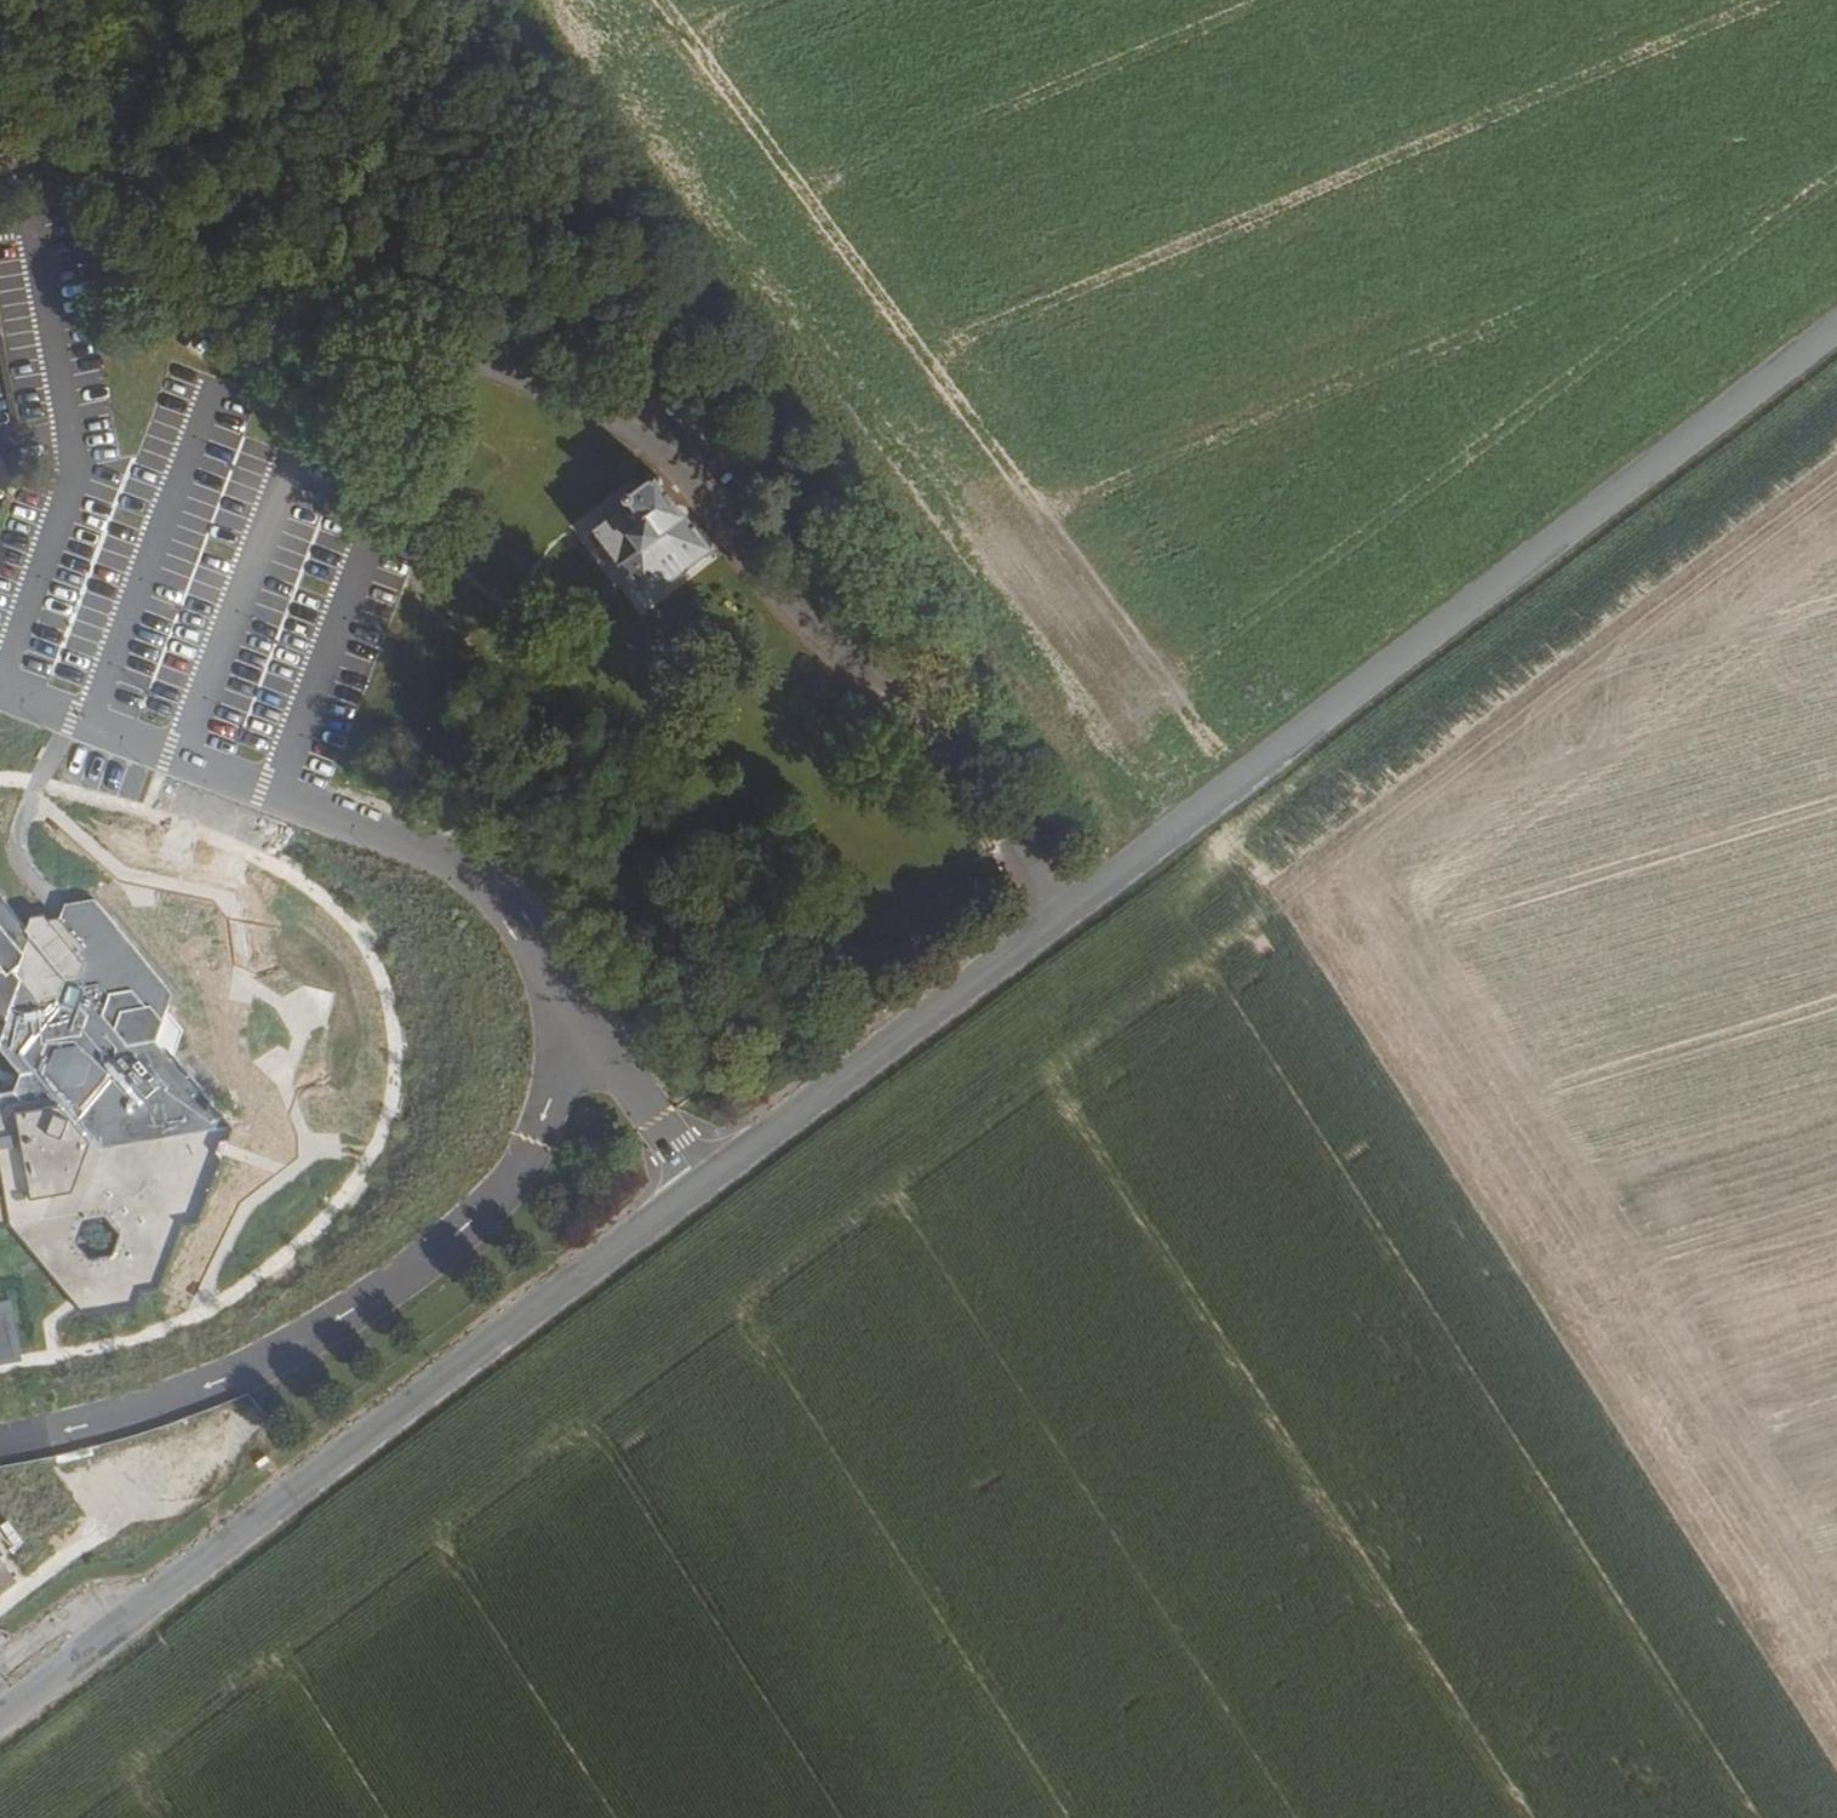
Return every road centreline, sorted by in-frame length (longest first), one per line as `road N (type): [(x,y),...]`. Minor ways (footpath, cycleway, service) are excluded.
road 1 (tertiary): [(1836,332),(0,1708)]

